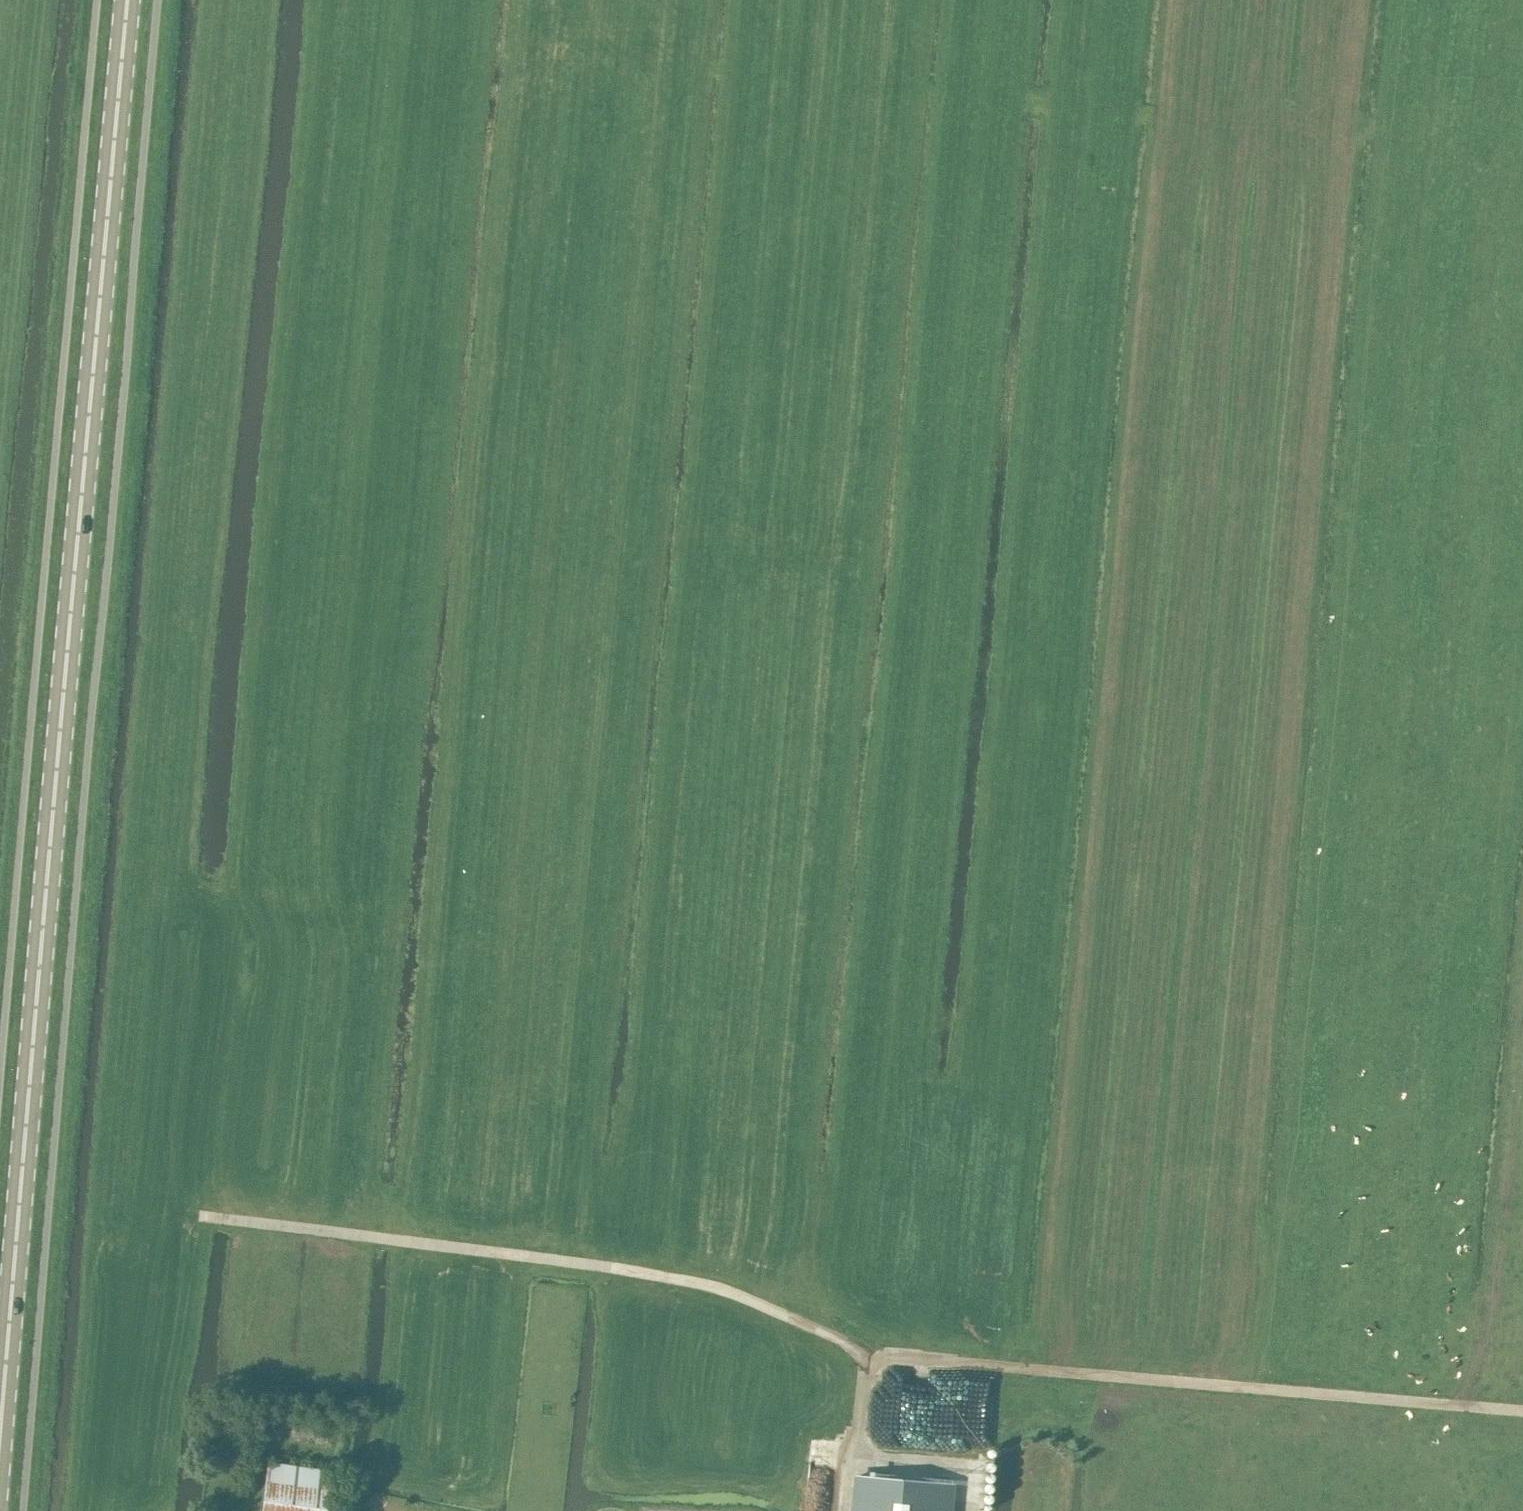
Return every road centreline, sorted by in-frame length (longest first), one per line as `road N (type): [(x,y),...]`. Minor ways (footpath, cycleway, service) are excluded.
road 1 (secondary): [(0,1426),(126,0)]

